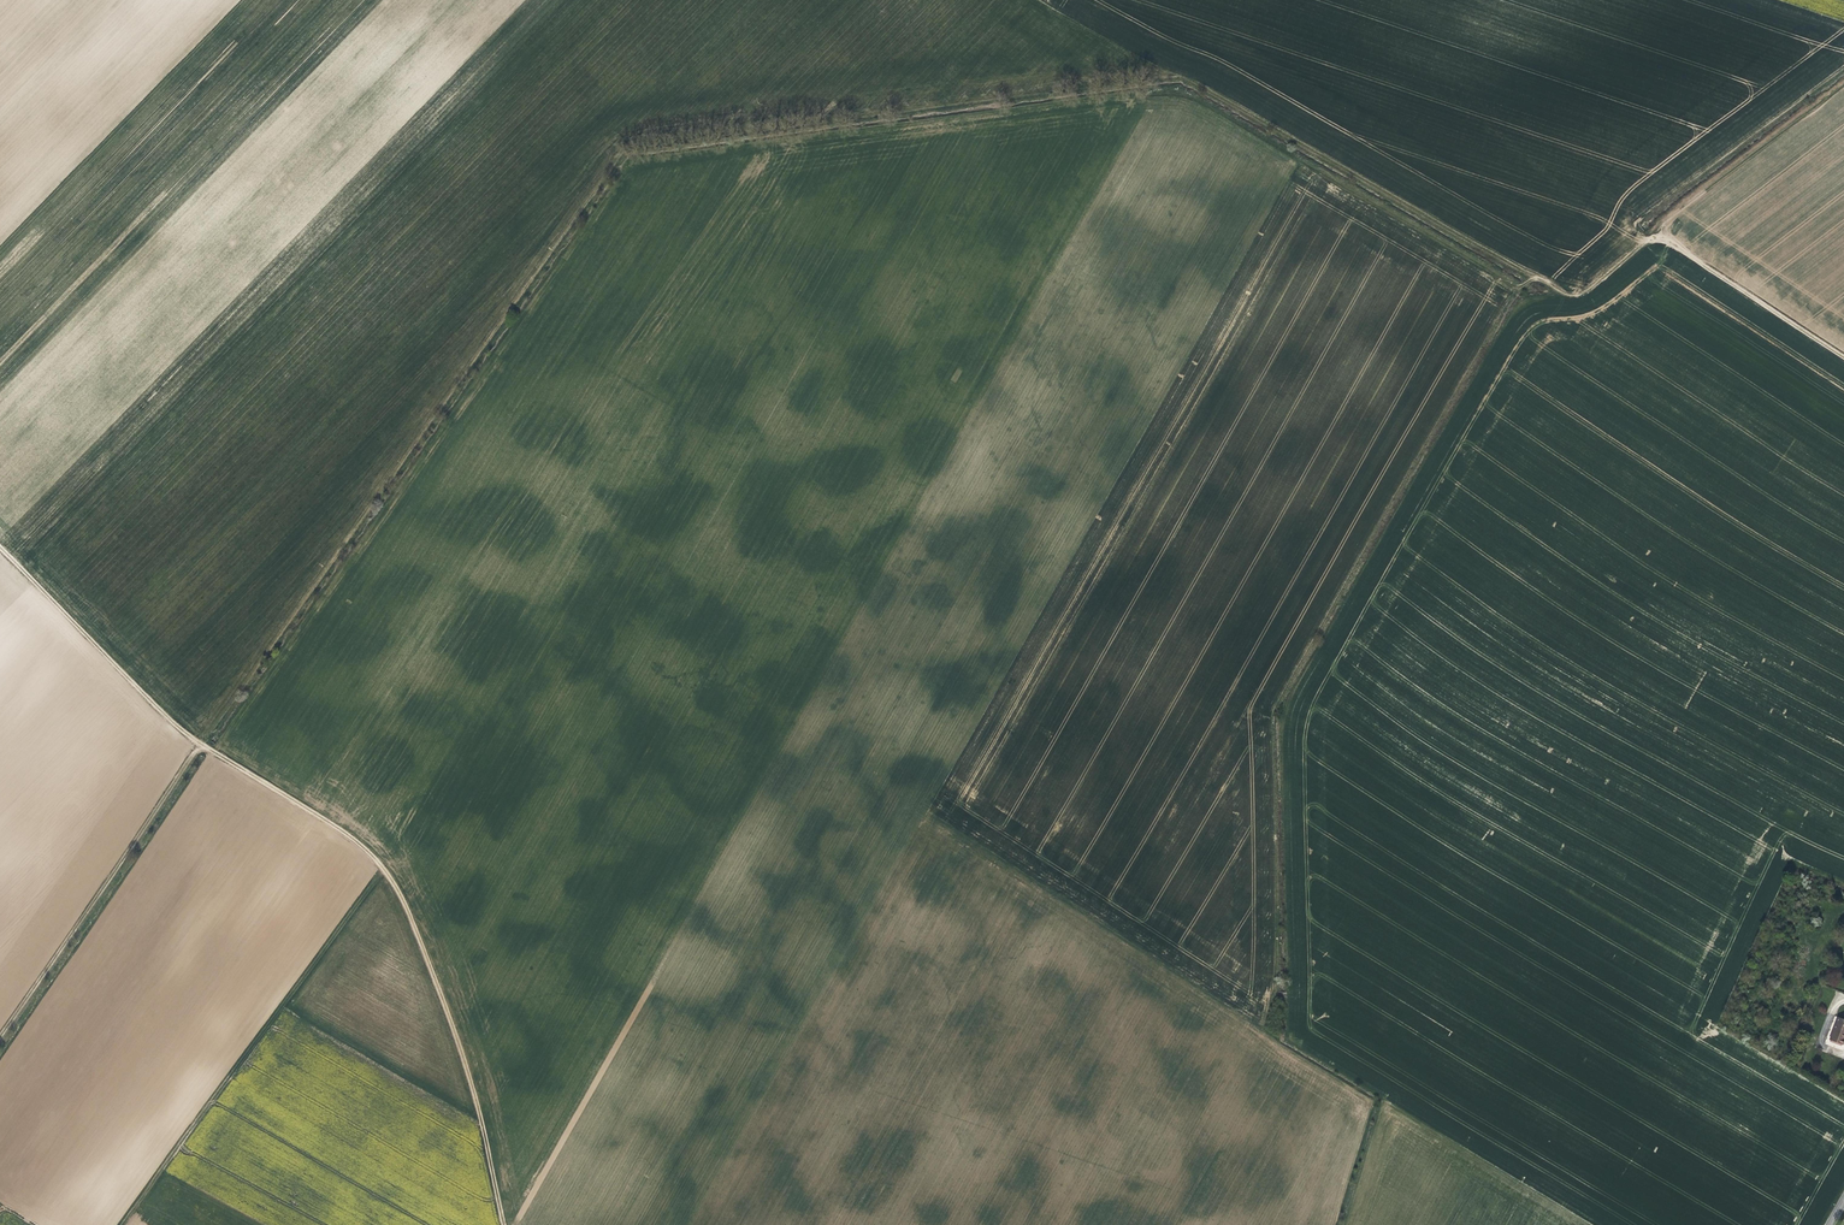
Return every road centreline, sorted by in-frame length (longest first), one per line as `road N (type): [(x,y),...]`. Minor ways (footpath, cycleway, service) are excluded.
road 1 (track): [(0,549),(201,748),(345,834),(398,890),(451,1017),(507,1224)]
road 2 (track): [(1843,86),(1652,236),(1843,360)]
road 3 (track): [(126,1224),(381,869)]
road 4 (track): [(0,1040),(201,748)]
road 5 (track): [(1652,236),(1595,287),(1573,294),(1532,280),(1521,288)]

